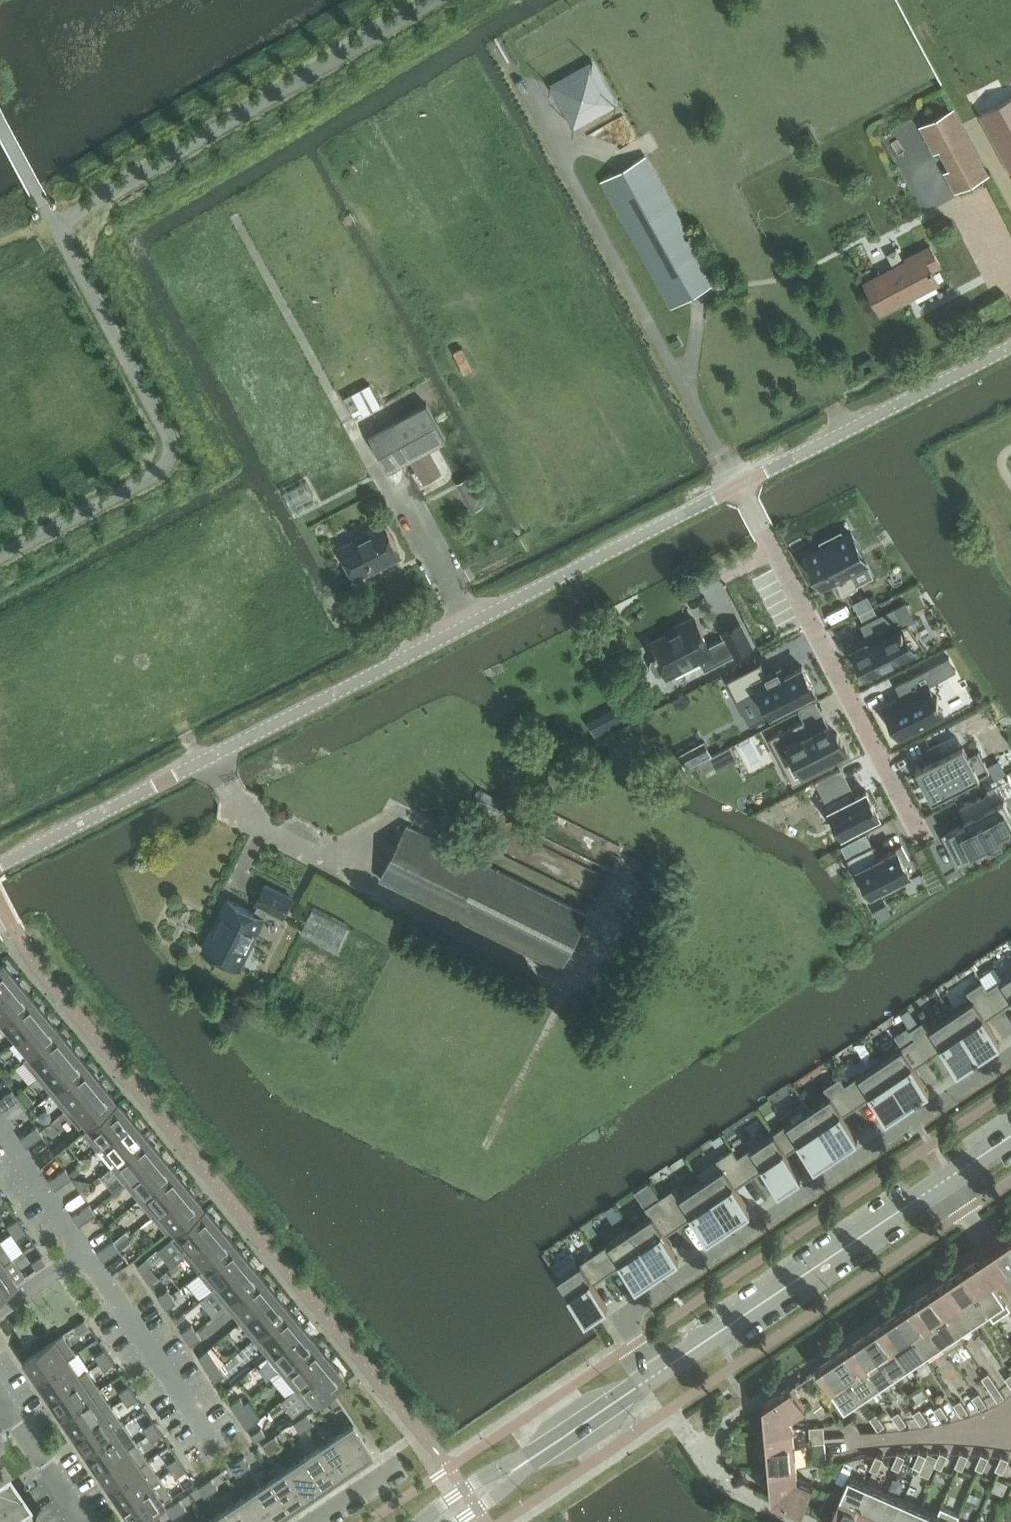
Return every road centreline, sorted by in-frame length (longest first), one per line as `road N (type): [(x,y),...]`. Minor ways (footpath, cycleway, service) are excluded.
road 1 (residential): [(0,867),(741,485)]
road 2 (residential): [(1010,1057),(638,1307),(631,1329),(657,1374)]
road 3 (residential): [(925,835),(741,485)]
road 4 (tertiary): [(657,1374),(945,1181)]
road 5 (residential): [(741,485),(1010,346)]
road 6 (tertiary): [(529,1461),(657,1374)]
road 7 (residential): [(0,1403),(80,1521)]
road 8 (residential): [(864,1441),(990,1438)]
road 9 (tertiary): [(529,1461),(487,1473),(425,1521)]

